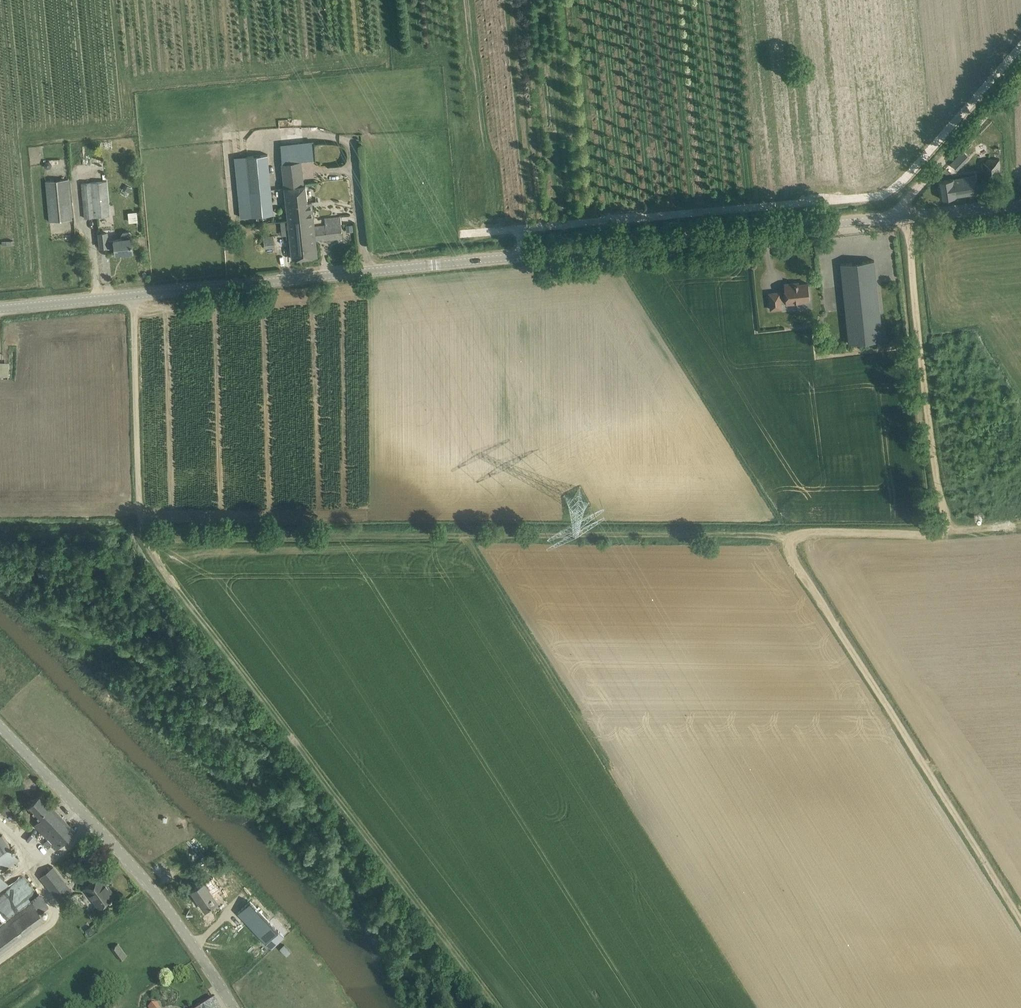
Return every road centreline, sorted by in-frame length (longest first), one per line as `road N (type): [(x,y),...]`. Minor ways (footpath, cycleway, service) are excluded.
road 1 (unclassified): [(134,295),(907,213)]
road 2 (track): [(785,537),(139,533)]
road 3 (track): [(499,1007),(139,533)]
road 4 (track): [(785,537),(1020,917)]
road 5 (unclassified): [(229,1007),(124,858),(0,726)]
road 6 (track): [(644,822),(467,536)]
road 7 (unclassified): [(941,492),(907,213)]
road 8 (unclassified): [(139,533),(134,295)]
road 9 (track): [(941,492),(943,527),(931,534),(785,537)]
road 10 (track): [(1020,76),(907,213)]
road 11 (unclassified): [(0,309),(134,295)]

